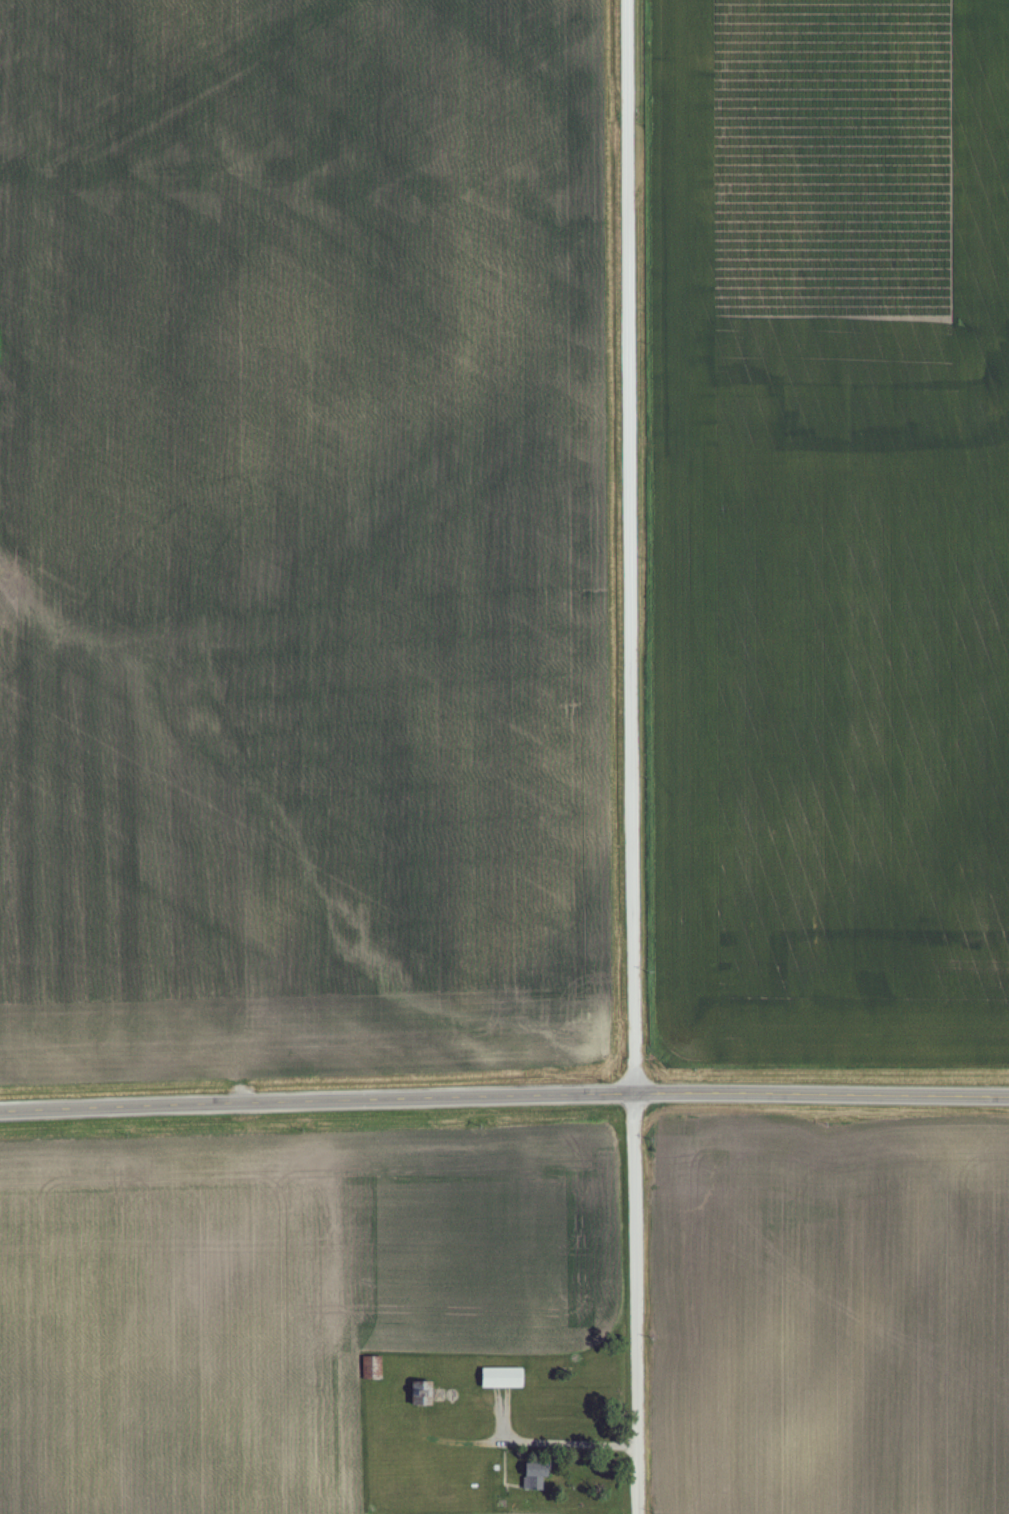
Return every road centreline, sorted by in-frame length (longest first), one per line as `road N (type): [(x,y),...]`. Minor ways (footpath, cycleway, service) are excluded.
road 1 (residential): [(636,1513),(624,0)]
road 2 (secondary): [(1008,1091),(635,1087),(0,1108)]

